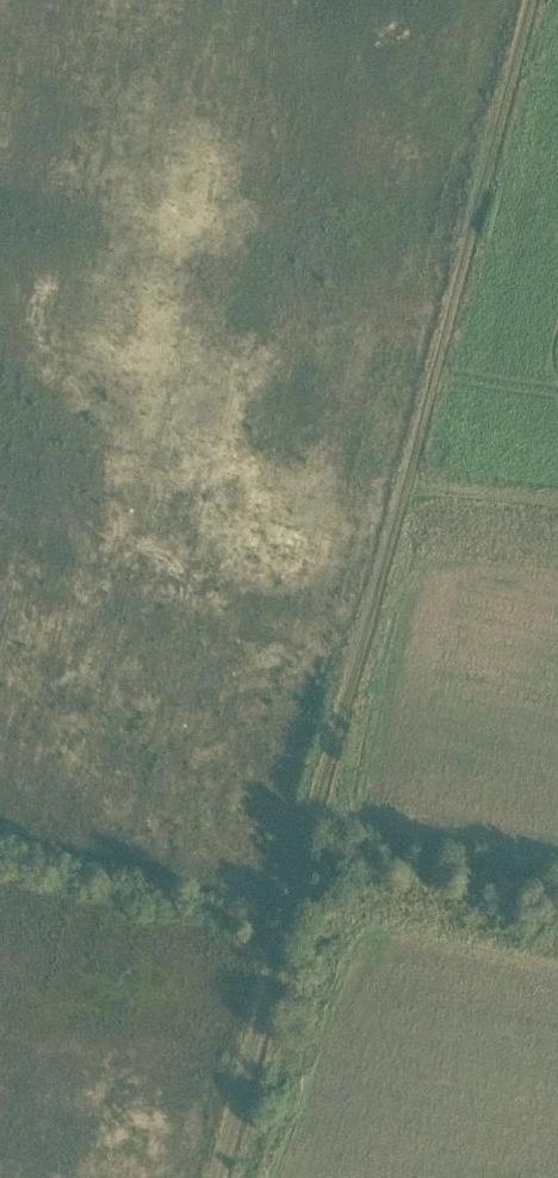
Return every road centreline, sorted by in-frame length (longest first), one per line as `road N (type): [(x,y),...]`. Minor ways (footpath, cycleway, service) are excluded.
road 1 (track): [(221,1177),(535,0)]

